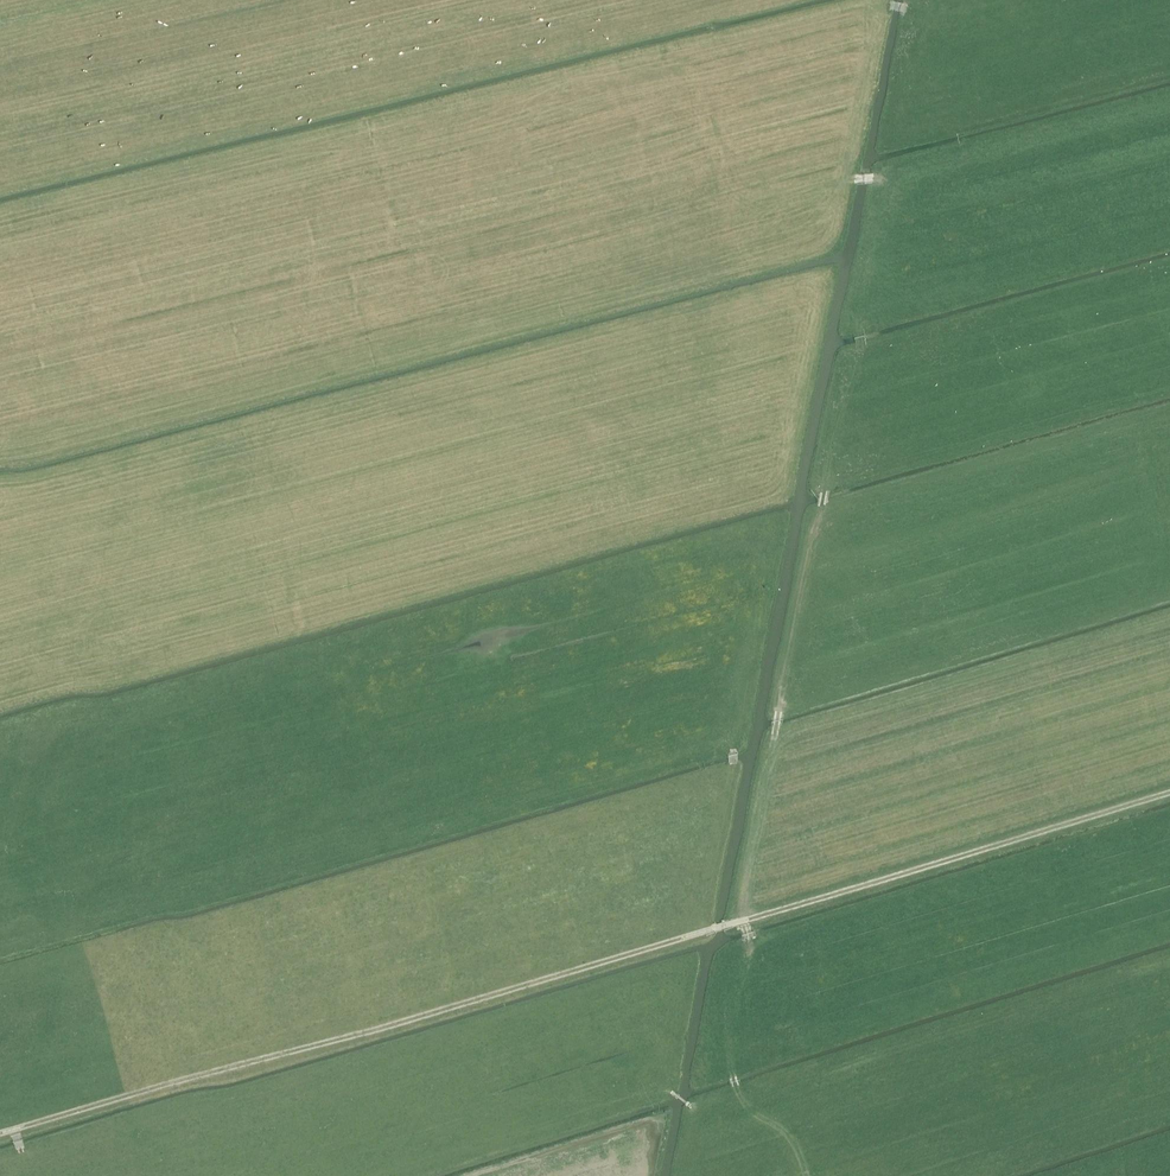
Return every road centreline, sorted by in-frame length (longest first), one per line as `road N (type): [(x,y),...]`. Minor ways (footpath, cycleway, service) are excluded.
road 1 (track): [(1169,795),(0,1136)]
road 2 (track): [(862,341),(745,925)]

